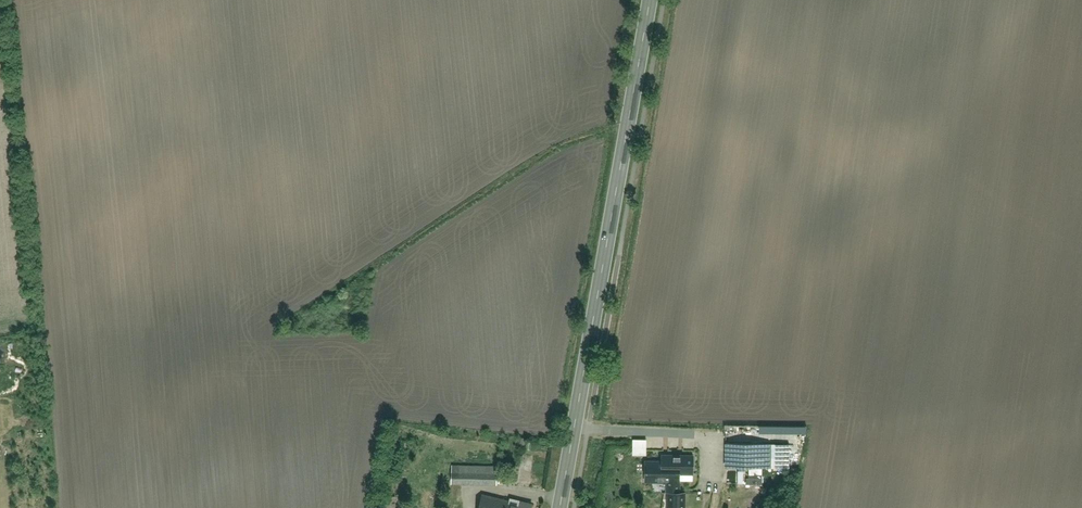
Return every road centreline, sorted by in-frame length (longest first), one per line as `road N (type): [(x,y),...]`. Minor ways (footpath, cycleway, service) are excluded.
road 1 (primary): [(558,507),(649,0)]

